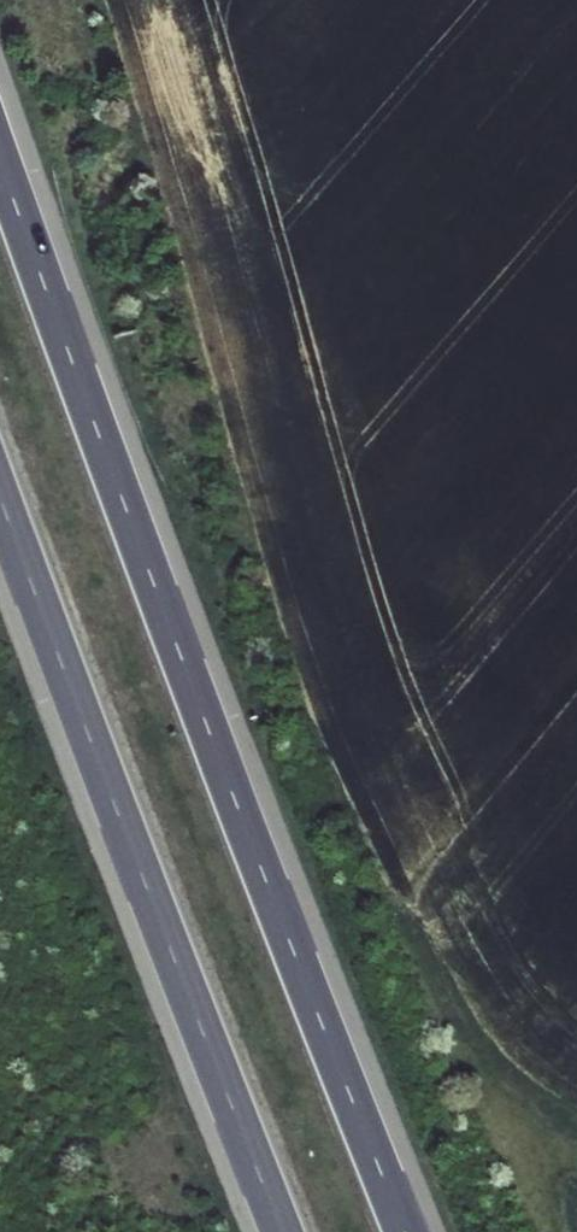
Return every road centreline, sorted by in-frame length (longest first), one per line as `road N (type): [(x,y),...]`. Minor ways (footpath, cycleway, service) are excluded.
road 1 (motorway): [(407,1231),(201,711),(0,163)]
road 2 (motorway): [(0,501),(283,1231)]

